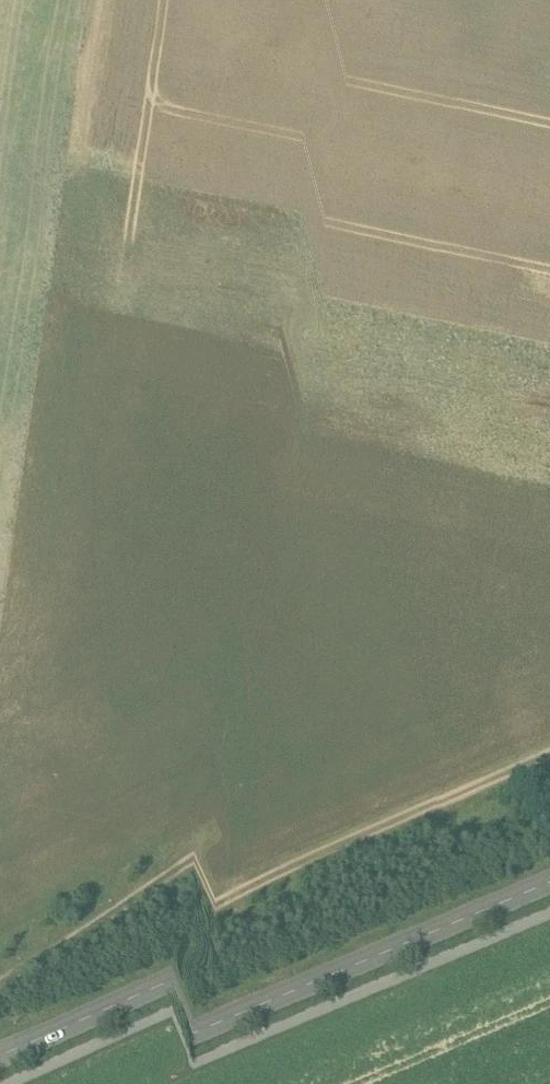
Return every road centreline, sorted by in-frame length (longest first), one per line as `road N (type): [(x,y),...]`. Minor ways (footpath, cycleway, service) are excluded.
road 1 (track): [(0,1043),(254,879),(549,745)]
road 2 (unclassified): [(549,887),(79,1083)]

